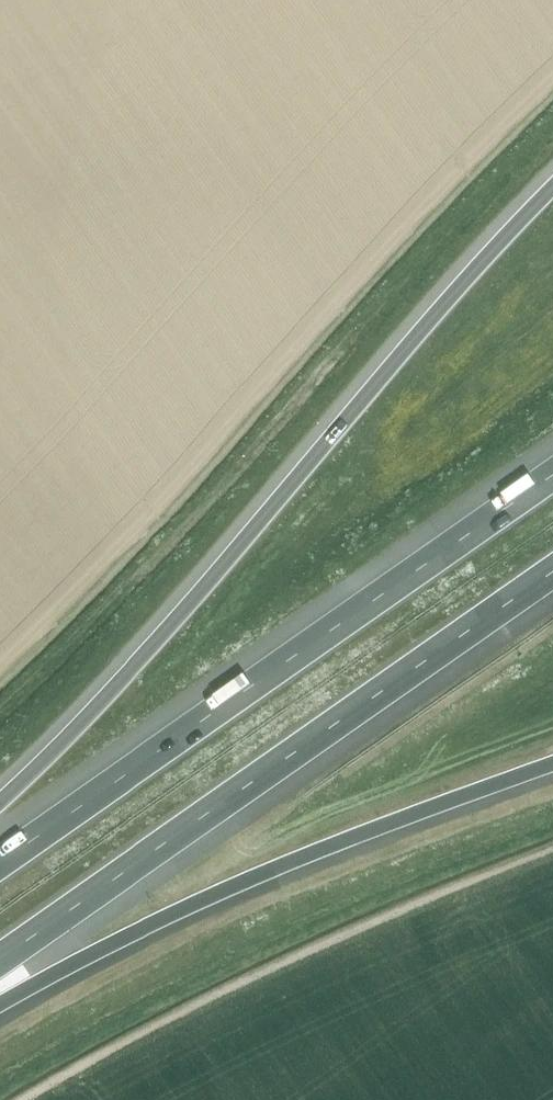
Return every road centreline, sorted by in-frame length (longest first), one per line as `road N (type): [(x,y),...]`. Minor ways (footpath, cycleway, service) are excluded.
road 1 (motorway): [(552,190),(165,634),(0,803)]
road 2 (motorway): [(0,959),(552,573)]
road 3 (motorway): [(552,477),(0,863)]
road 4 (motorway): [(0,1000),(198,902),(552,764)]

